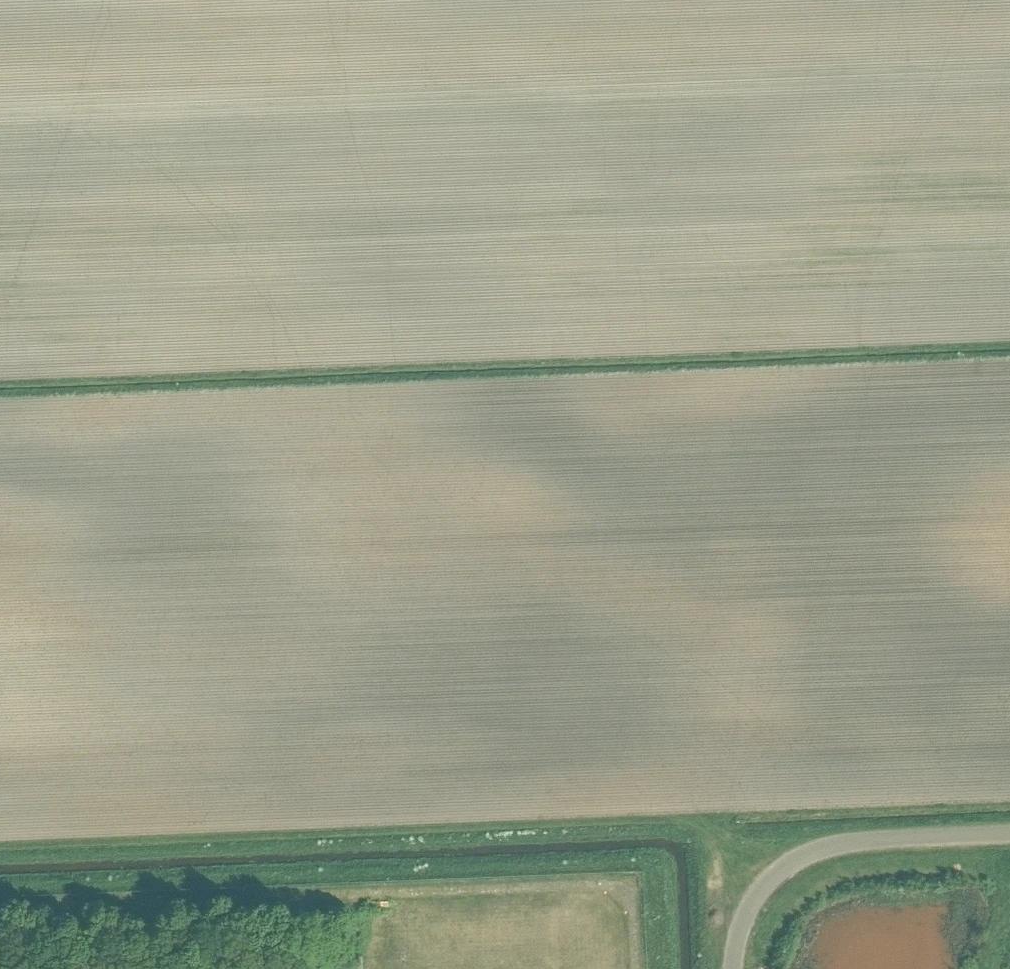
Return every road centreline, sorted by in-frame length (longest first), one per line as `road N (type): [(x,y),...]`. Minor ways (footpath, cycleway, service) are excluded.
road 1 (unclassified): [(734,968),(738,933),(754,903),(809,855),(881,839),(1009,833)]

